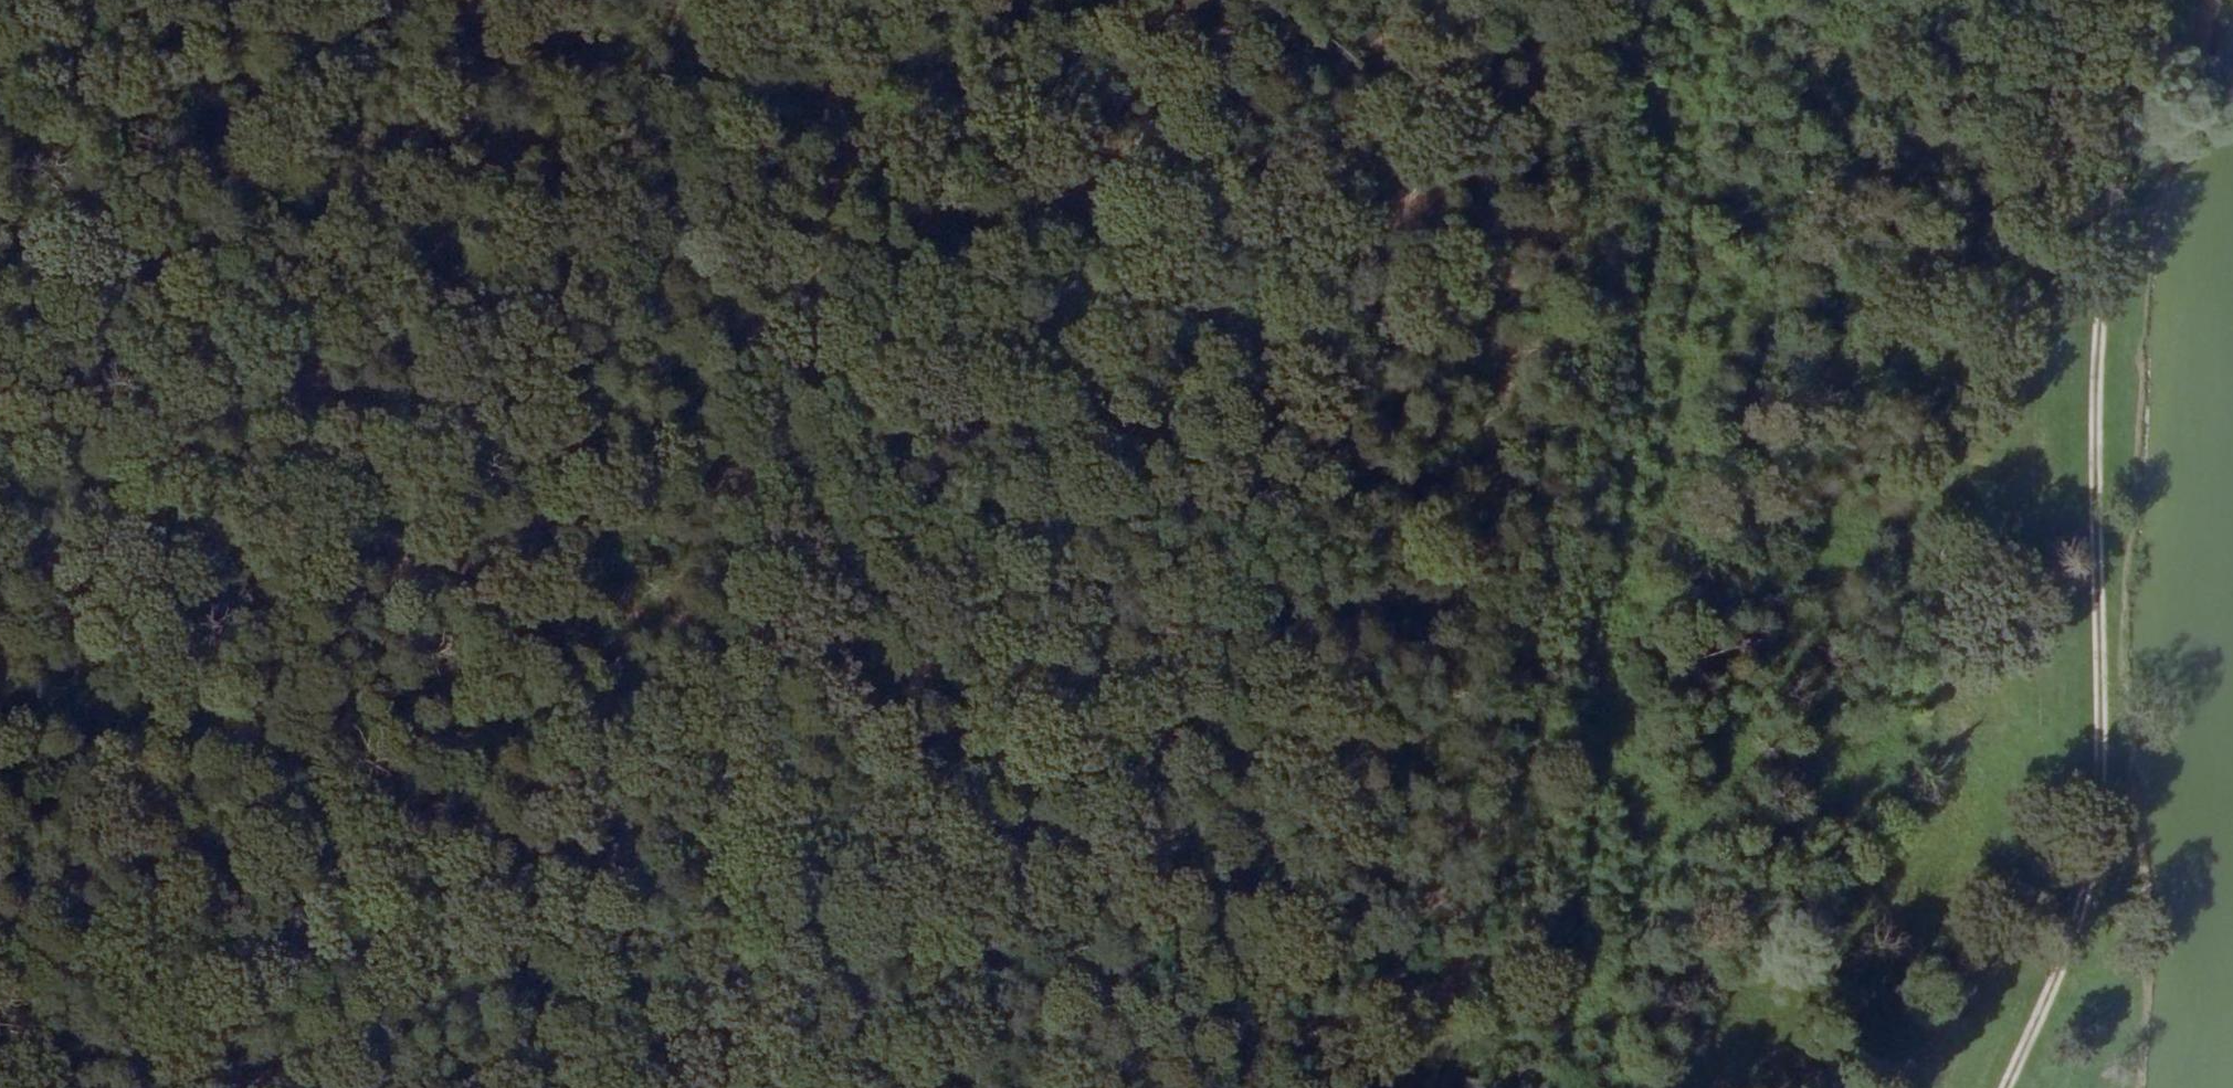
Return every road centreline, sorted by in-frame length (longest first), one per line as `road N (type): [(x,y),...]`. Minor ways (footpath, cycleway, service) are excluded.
road 1 (unclassified): [(2156,0),(2116,164),(2092,338),(2094,851),(2054,971),(1999,1087)]

